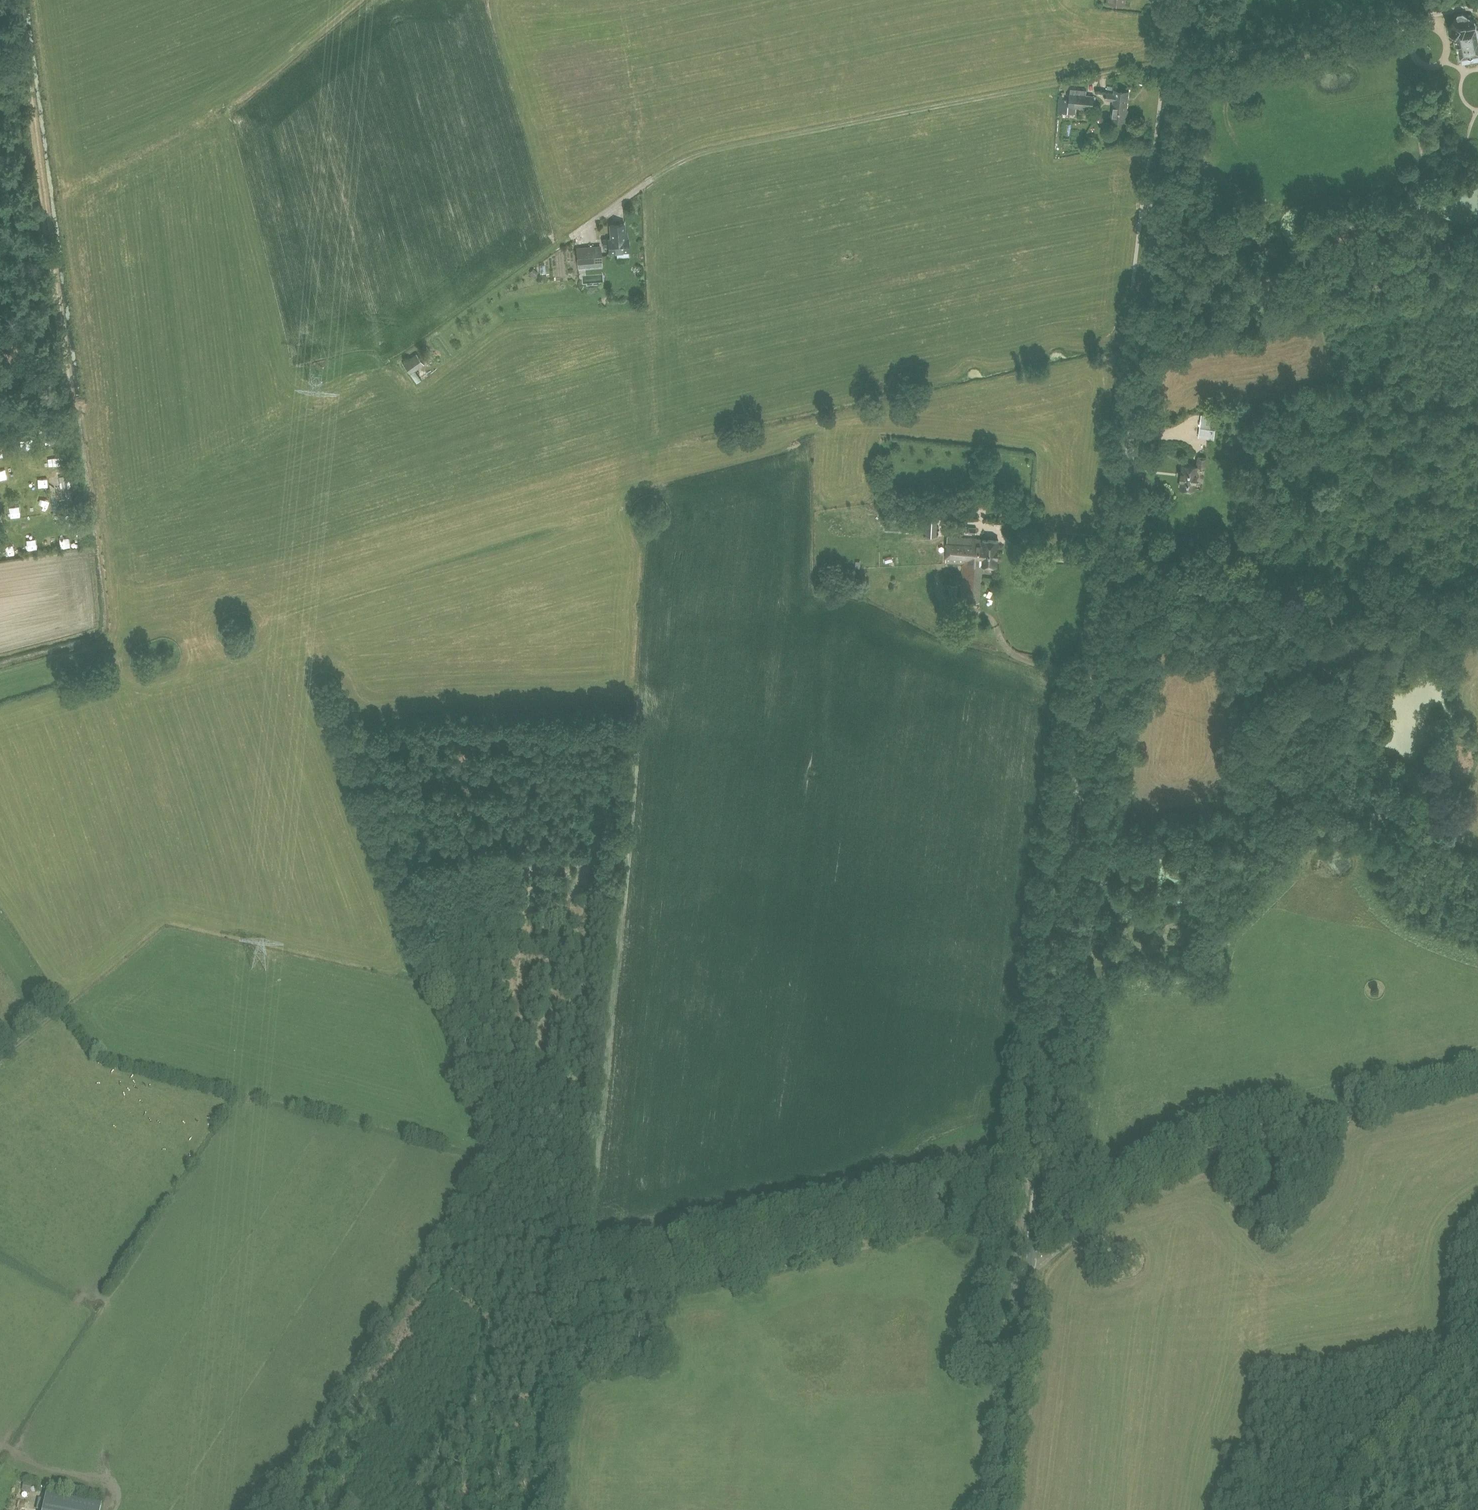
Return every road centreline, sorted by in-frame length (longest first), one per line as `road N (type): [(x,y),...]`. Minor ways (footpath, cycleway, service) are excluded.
road 1 (tertiary): [(1042,1184),(1179,65)]
road 2 (unclassified): [(1116,1203),(1157,1169),(1195,1152),(1477,1080)]
road 3 (unclassified): [(1179,65),(1467,0)]
road 4 (tertiary): [(1002,1509),(1031,1273)]

